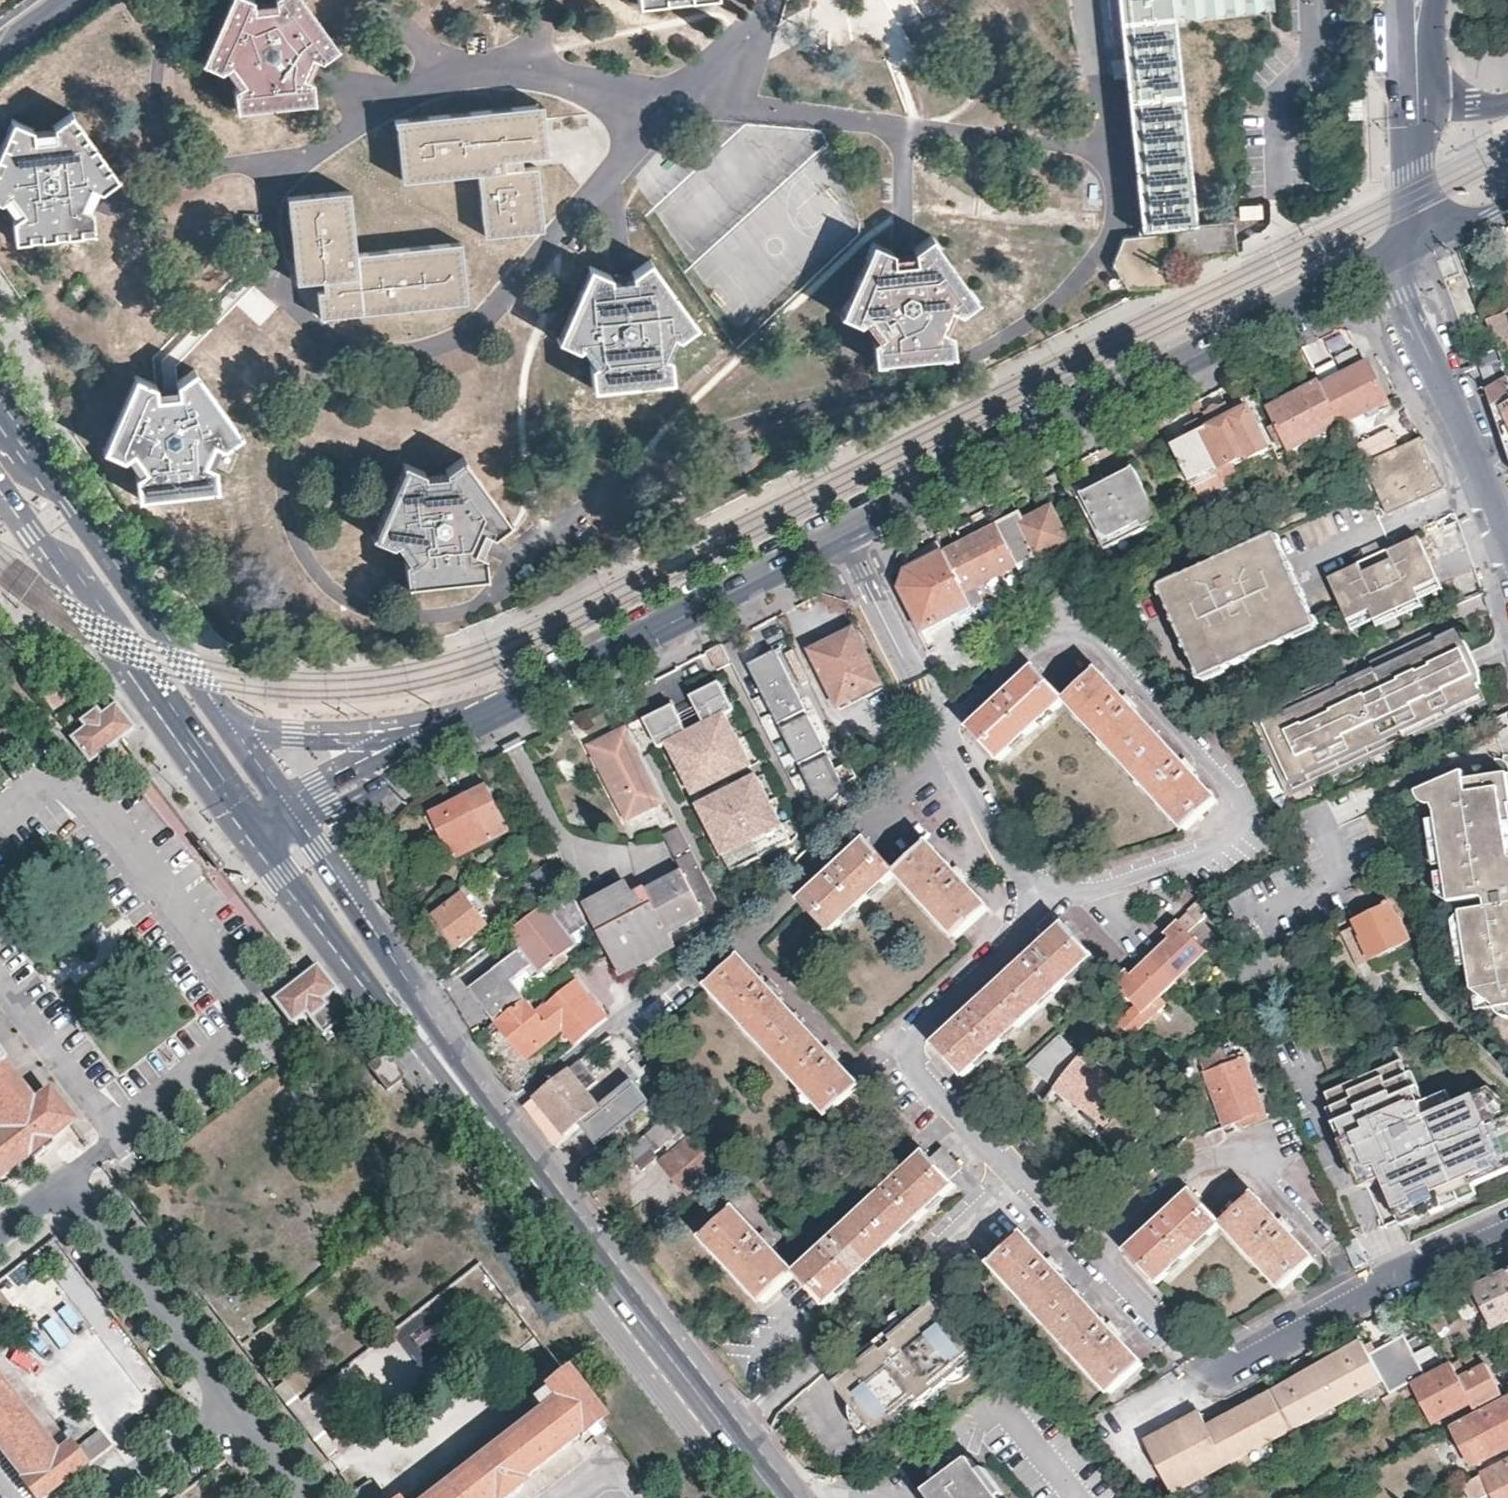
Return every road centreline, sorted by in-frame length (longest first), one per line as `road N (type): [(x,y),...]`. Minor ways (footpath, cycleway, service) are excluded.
road 1 (residential): [(1026,897),(1022,927),(912,1047),(913,1068),(1193,1358),(1221,1370),(1356,1296),(1507,1228)]
road 2 (residential): [(1026,897),(1081,897),(1240,844),(1247,823),(1242,802),(1113,658),(1081,637),(1047,639),(940,733)]
road 3 (residential): [(846,541),(1405,254)]
road 4 (primary): [(458,1076),(775,1497)]
road 5 (primary): [(0,488),(129,672),(260,831)]
road 6 (primary): [(235,728),(0,427)]
road 7 (residential): [(515,704),(846,541)]
road 8 (primary): [(260,831),(417,1047),(458,1076)]
road 9 (residential): [(1507,542),(1405,293),(1405,254)]
road 10 (residential): [(846,541),(940,733)]
road 11 (residential): [(443,722),(309,734),(235,728)]
road 12 (primary): [(458,1076),(348,901)]
road 13 (residential): [(443,722),(292,796),(289,814)]
road 14 (residential): [(940,733),(1026,897)]
road 15 (residential): [(1405,254),(1415,205),(1417,83)]
road 16 (residential): [(386,780),(515,704)]
road 17 (residential): [(348,901),(359,835),(386,780)]

